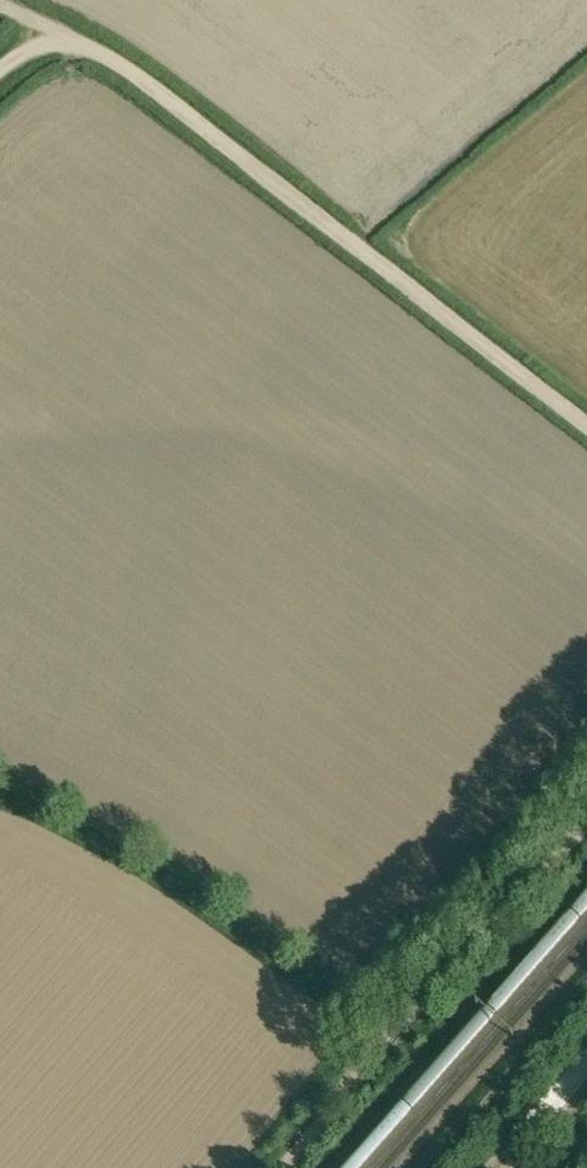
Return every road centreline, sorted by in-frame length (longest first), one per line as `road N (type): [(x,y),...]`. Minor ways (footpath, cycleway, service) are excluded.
road 1 (track): [(54,36),(122,62),(586,426)]
road 2 (track): [(586,822),(386,1037),(281,1167)]

